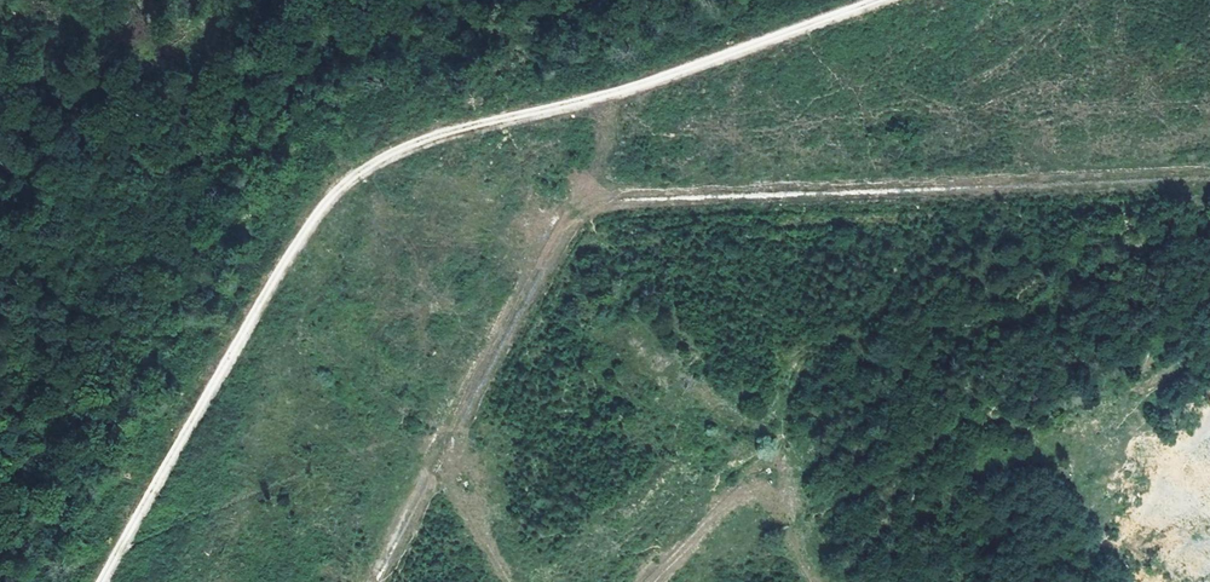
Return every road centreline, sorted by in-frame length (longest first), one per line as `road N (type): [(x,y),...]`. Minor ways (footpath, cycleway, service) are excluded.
road 1 (track): [(378,581),(584,205),(1209,172)]
road 2 (track): [(108,581),(346,180),(447,133),(607,97),(870,0)]

